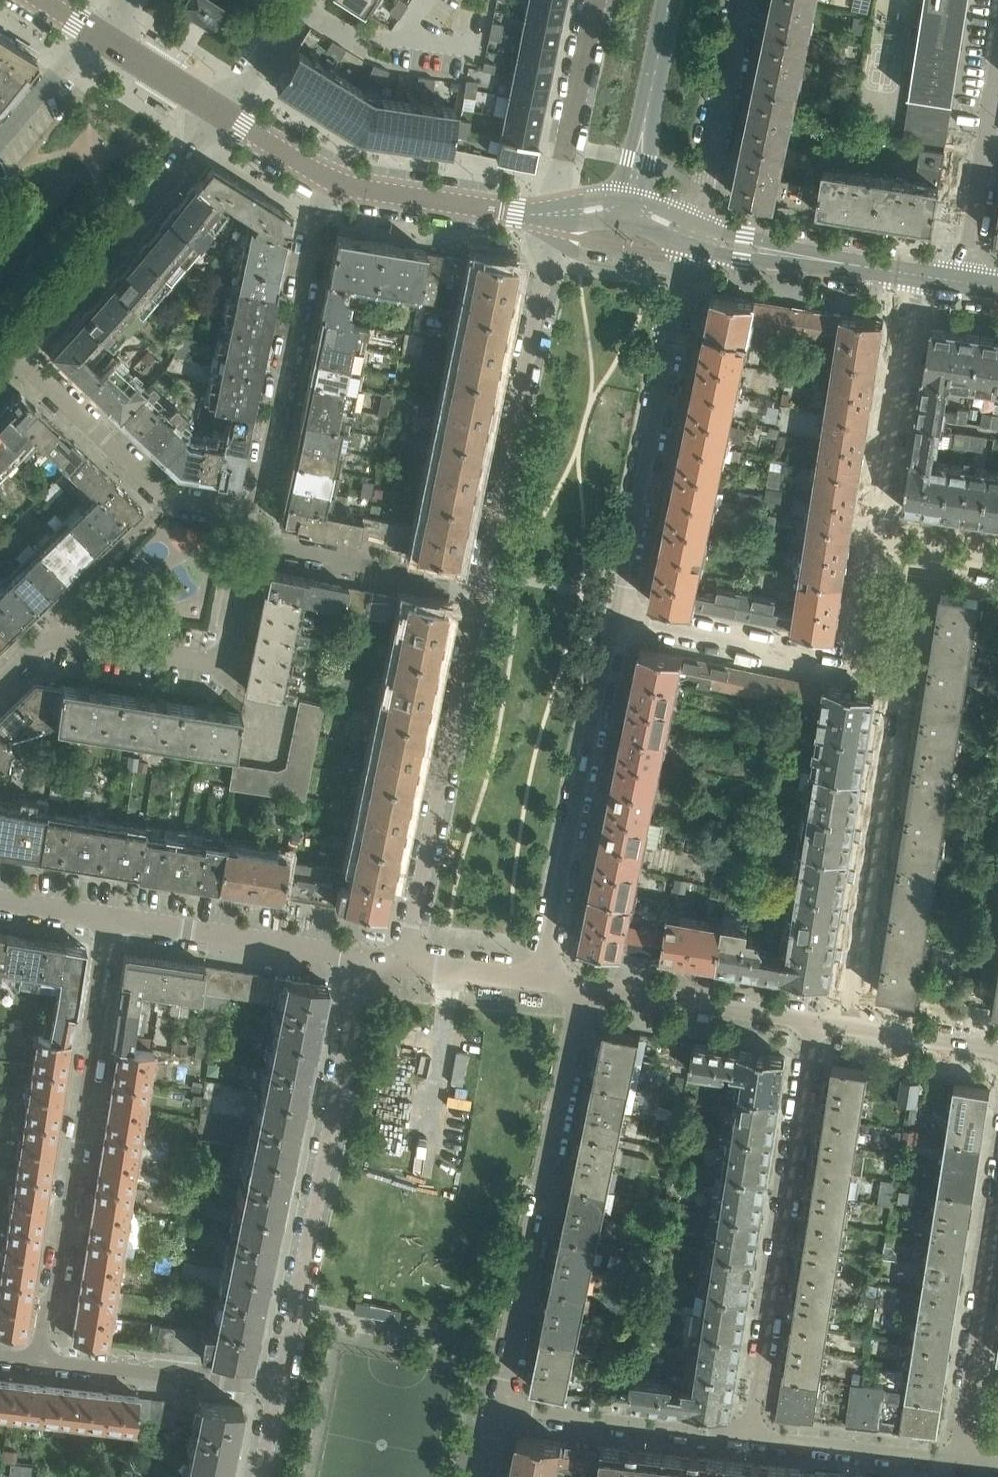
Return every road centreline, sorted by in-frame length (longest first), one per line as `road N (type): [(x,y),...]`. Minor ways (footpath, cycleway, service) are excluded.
road 1 (residential): [(40,1361),(107,919)]
road 2 (residential): [(364,959),(277,1389)]
road 3 (residential): [(496,1409),(583,981)]
road 4 (residential): [(816,1022),(749,1433)]
road 5 (residential): [(554,223),(477,597)]
road 6 (residential): [(616,617),(692,245)]
road 7 (residential): [(477,597),(407,959)]
road 8 (residential): [(542,974),(616,617)]
road 9 (residential): [(0,682),(46,639),(217,660),(227,649),(251,541)]
road 10 (residential): [(901,671),(847,1025)]
road 11 (residential): [(255,522),(326,178)]
road 12 (residential): [(21,359),(224,114)]
road 13 (residential): [(255,522),(168,499),(21,359)]
road 14 (residential): [(917,275),(875,551)]
road 15 (residential): [(364,959),(107,919)]
road 16 (residential): [(959,1459),(997,1207)]
road 17 (residential): [(749,1433),(496,1409)]
road 18 (residential): [(616,617),(854,664)]
road 19 (residential): [(277,1389),(40,1361)]
road 20 (residential): [(816,1022),(583,981)]
road 21 (residential): [(477,597),(251,541)]
road 22 (residential): [(696,221),(743,0)]
road 23 (residential): [(961,280),(997,62)]
road 24 (residential): [(959,1459),(749,1433)]
road 25 (residential): [(596,0),(557,204)]
road 26 (tertiary): [(485,208),(326,178)]
road 27 (residential): [(997,1049),(847,1025)]
road 28 (tertiary): [(224,114),(98,35)]
road 29 (residential): [(98,35),(0,146)]
road 30 (tertiary): [(692,245),(795,264),(830,260)]
road 31 (tertiary): [(830,260),(696,221)]
road 32 (unclassified): [(542,974),(407,959)]
road 33 (residential): [(224,114),(297,18),(309,13)]
road 34 (tertiary): [(326,178),(224,114)]
road 35 (tertiary): [(655,85),(619,199)]

